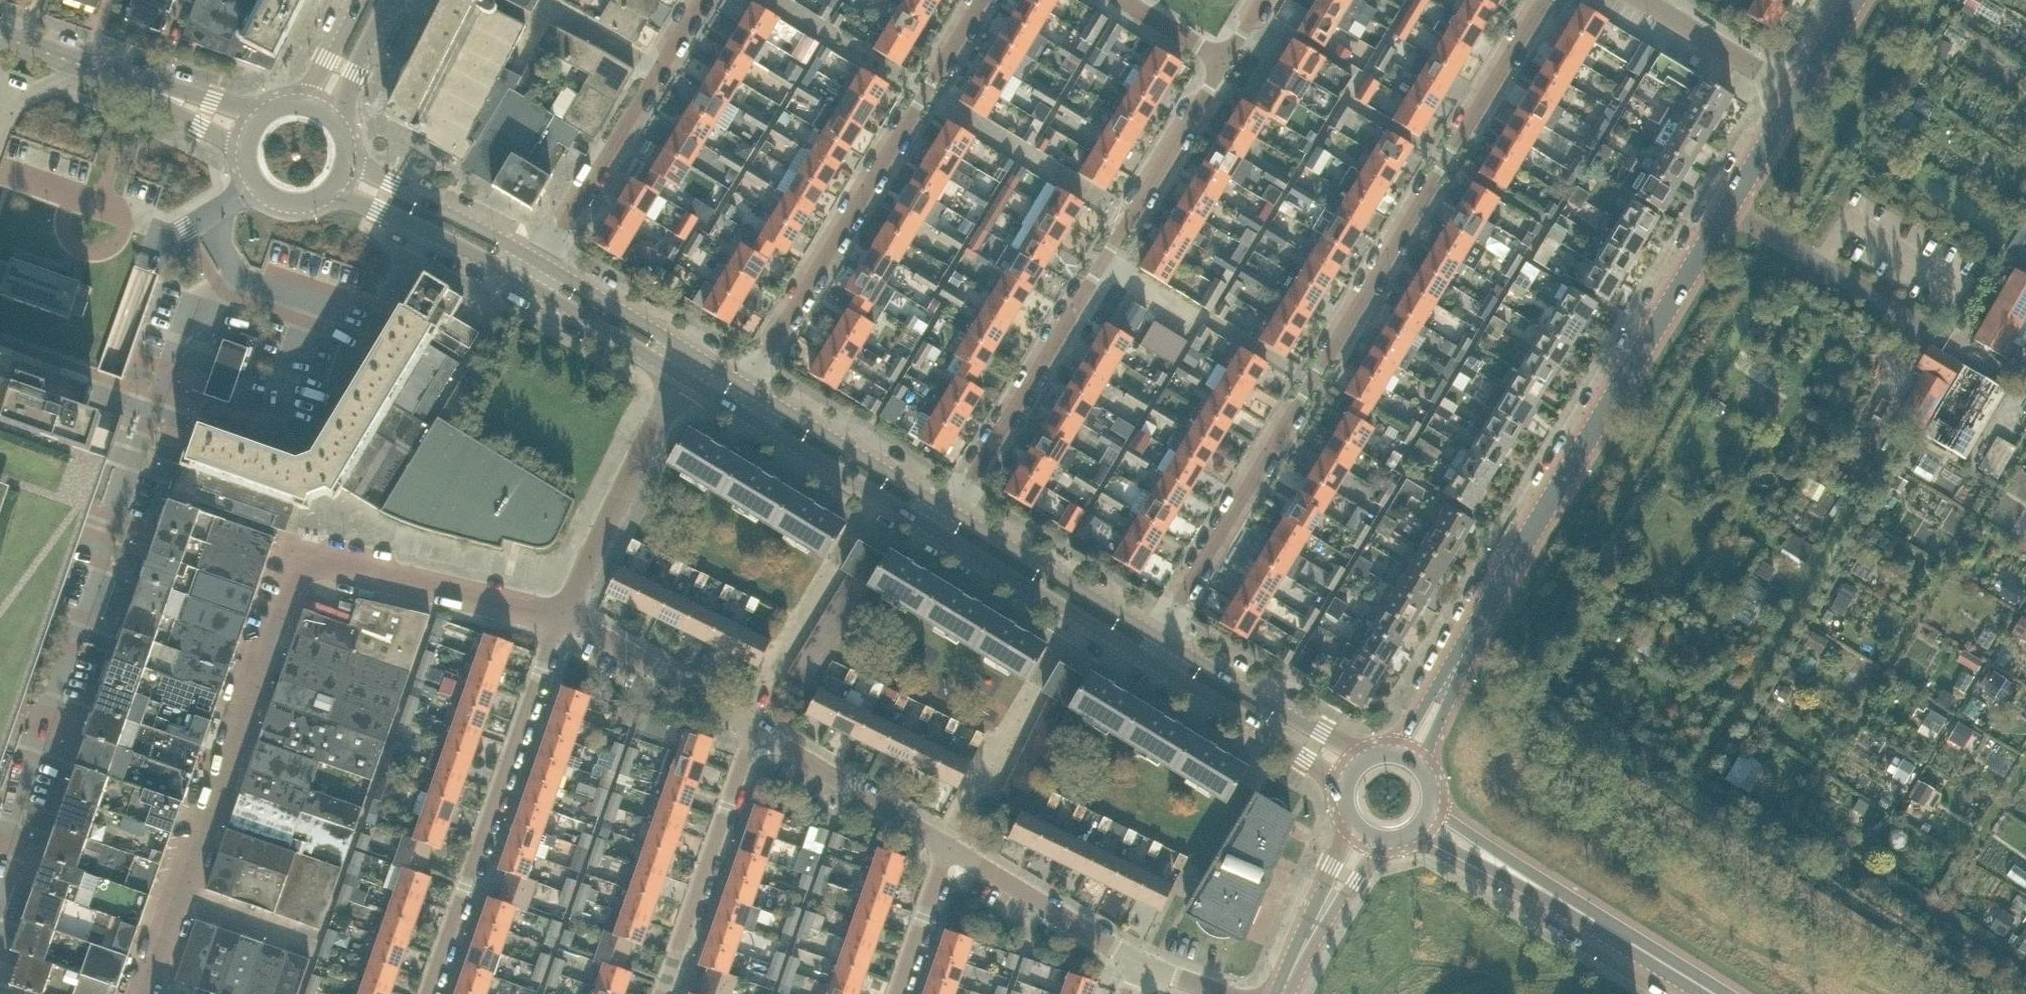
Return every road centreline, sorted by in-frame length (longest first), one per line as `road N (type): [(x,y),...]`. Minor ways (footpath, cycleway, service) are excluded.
road 1 (residential): [(1542,0),(1160,638)]
road 2 (residential): [(0,894),(18,796),(73,635),(105,574),(101,555),(132,465),(200,297),(241,274)]
road 3 (tertiary): [(1460,661),(1798,95)]
road 4 (residential): [(954,513),(1220,59)]
road 5 (residential): [(982,0),(749,387)]
road 6 (residential): [(558,616),(429,993)]
road 7 (residential): [(542,263),(698,0)]
road 8 (residential): [(663,993),(755,730)]
road 9 (residential): [(558,616),(682,375)]
road 10 (secondary): [(942,533),(1149,658)]
road 11 (secondary): [(1160,638),(954,513)]
road 12 (secondary): [(737,407),(942,533)]
road 13 (secondary): [(954,513),(749,387)]
road 14 (secondary): [(1362,760),(1160,638)]
road 15 (secondary): [(1149,658),(1344,786)]
road 16 (residential): [(755,730),(558,616)]
road 17 (residential): [(949,847),(755,730)]
road 18 (residential): [(1138,963),(949,847)]
road 19 (secondary): [(333,189),(530,284)]
road 20 (secondary): [(542,263),(347,164)]
road 21 (residential): [(1798,95),(1643,0)]
road 22 (secondary): [(1715,993),(1562,900)]
road 23 (secondary): [(530,284),(682,375)]
road 24 (secondary): [(694,354),(542,263)]
road 25 (tertiary): [(1289,979),(1381,839)]
road 26 (tertiary): [(1354,825),(1289,979)]
road 27 (secondary): [(1411,833),(1562,900)]
road 28 (secondary): [(1562,900),(1431,802)]
road 29 (residential): [(949,847),(898,993)]
road 30 (tertiary): [(262,117),(128,80)]
road 31 (tertiary): [(128,80),(247,151)]
road 32 (tertiary): [(128,80),(0,35)]
road 33 (secondary): [(336,120),(395,0)]

